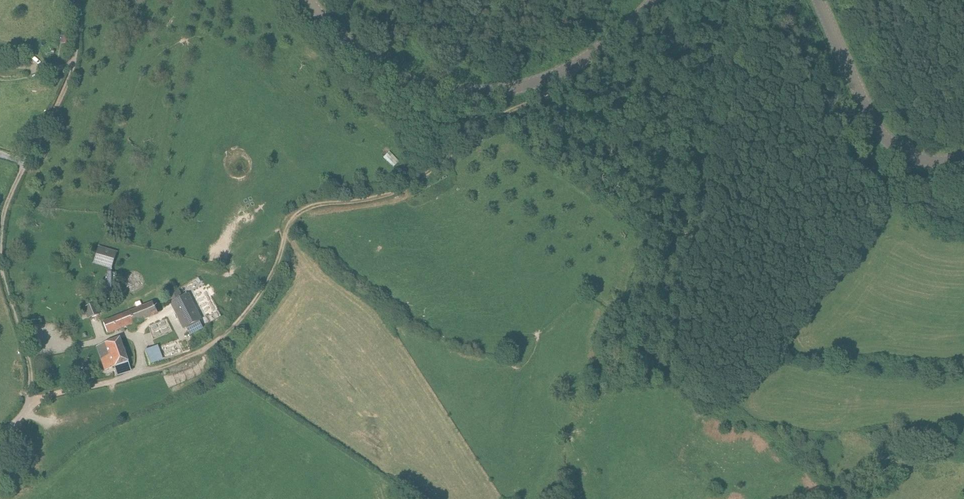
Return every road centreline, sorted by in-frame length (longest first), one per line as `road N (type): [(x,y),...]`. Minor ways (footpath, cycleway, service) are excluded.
road 1 (track): [(144,371),(225,334),(267,283),(303,210),(405,186),(487,124),(557,85),(573,66)]
road 2 (tertiary): [(652,0),(573,66),(526,85),(470,92),(389,71),(341,38),(308,0)]
road 3 (tertiary): [(963,157),(928,160),(886,139),(817,0)]

